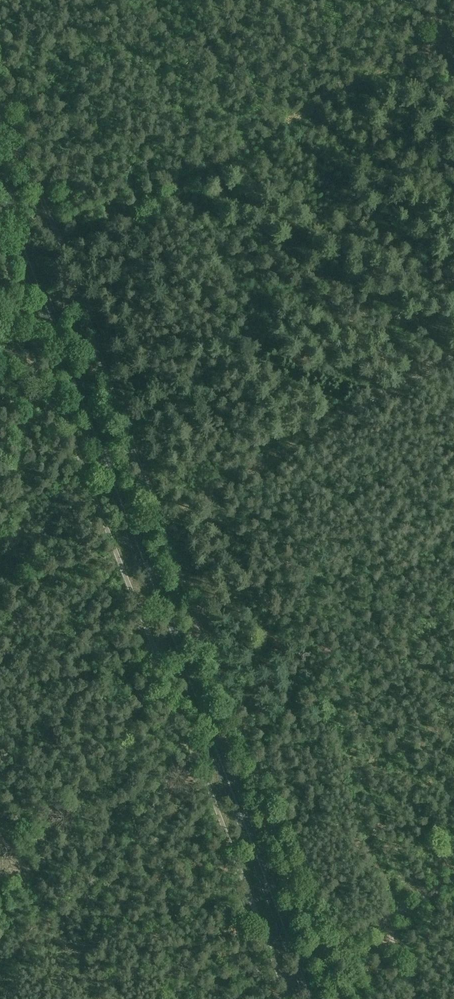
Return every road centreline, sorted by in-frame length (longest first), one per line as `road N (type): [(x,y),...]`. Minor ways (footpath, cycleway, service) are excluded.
road 1 (primary): [(311,998),(0,186)]
road 2 (track): [(453,358),(134,533)]
road 3 (track): [(453,882),(324,953)]

